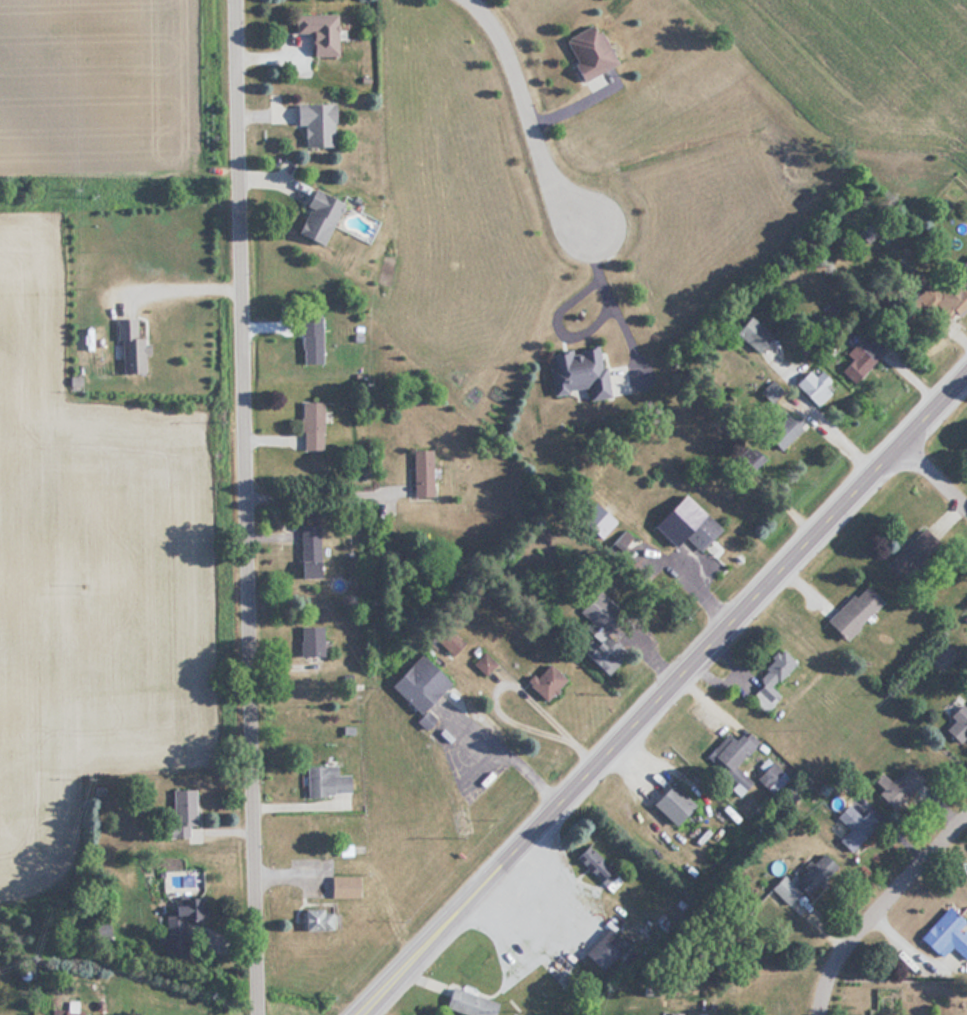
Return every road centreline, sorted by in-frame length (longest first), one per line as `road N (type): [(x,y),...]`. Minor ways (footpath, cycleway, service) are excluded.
road 1 (residential): [(258,1014),(238,0)]
road 2 (primary): [(363,1014),(966,376)]
road 3 (residential): [(461,0),(479,10),(522,97),(553,206),(589,228)]
road 4 (residential): [(821,1014),(833,972),(858,933),(966,820)]

